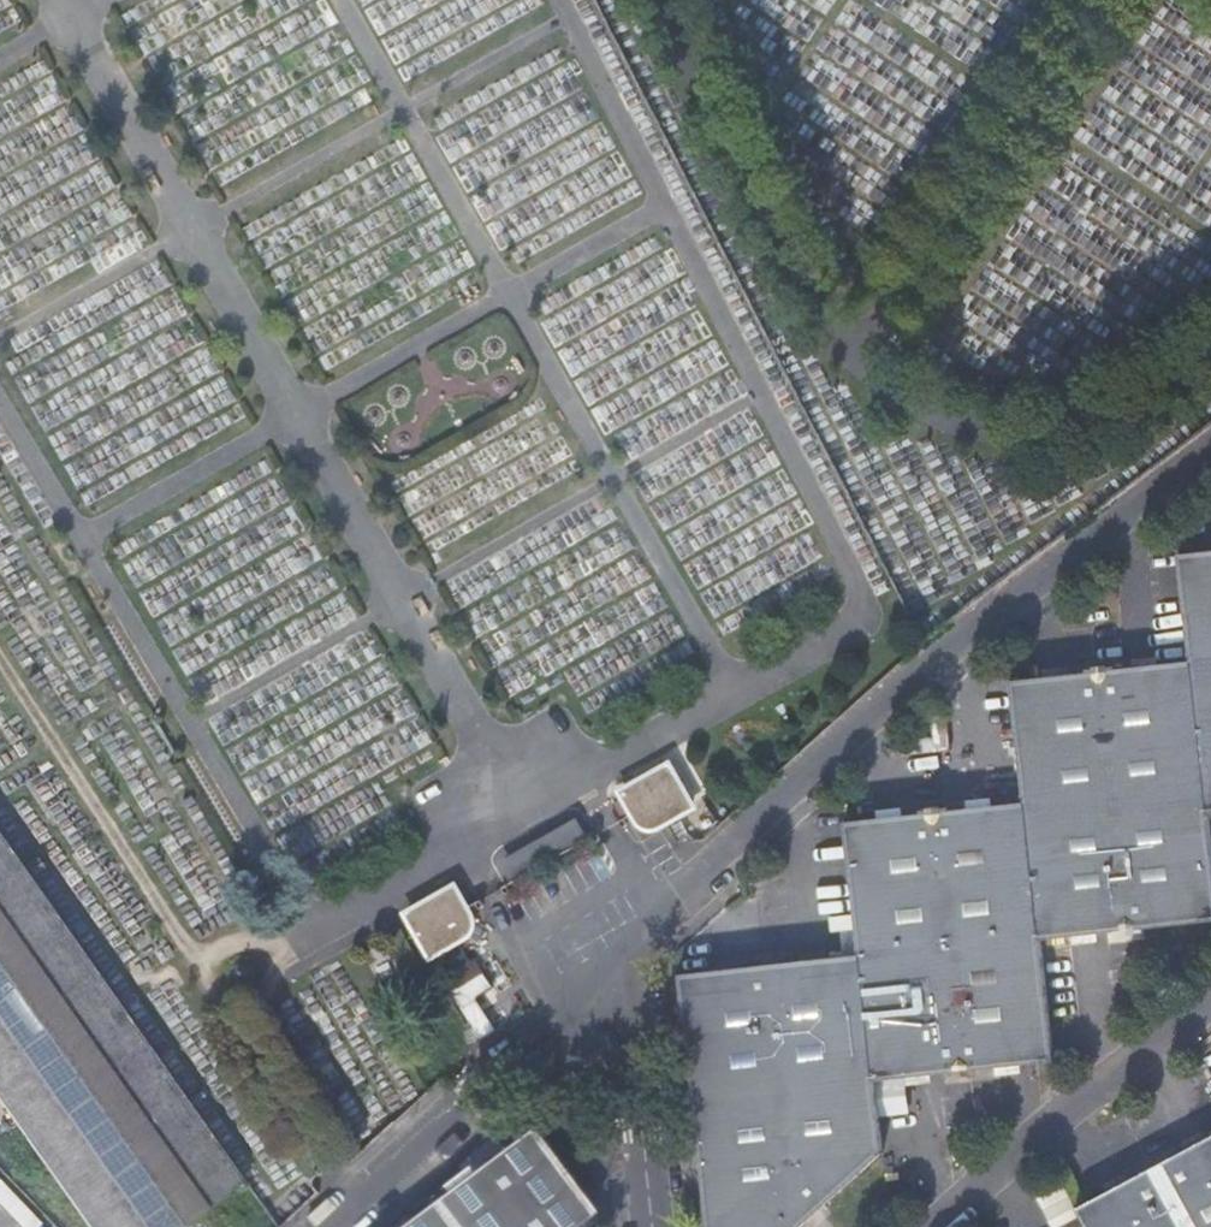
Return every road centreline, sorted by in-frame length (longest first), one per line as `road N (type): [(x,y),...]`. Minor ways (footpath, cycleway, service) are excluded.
road 1 (unclassified): [(1210,445),(948,647),(606,972)]
road 2 (residential): [(332,1226),(606,972)]
road 3 (unclassified): [(1210,1002),(1090,1090),(937,1226)]
road 4 (unclassified): [(606,972),(632,1045),(652,1226)]

